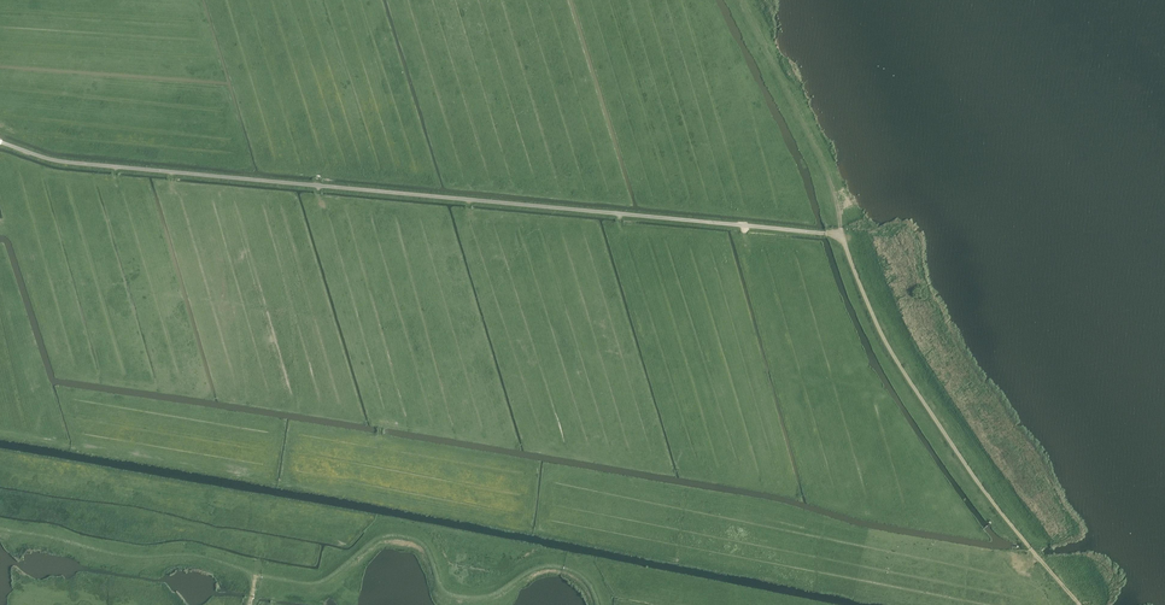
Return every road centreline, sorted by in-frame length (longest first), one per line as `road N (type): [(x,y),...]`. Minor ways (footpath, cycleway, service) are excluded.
road 1 (unclassified): [(0,142),(50,162),(826,233)]
road 2 (track): [(1080,604),(971,473),(884,338),(843,239),(826,233)]
road 3 (track): [(595,604),(592,588),(571,570),(551,566),(494,593),(468,598),(446,590),(418,540),(394,535),(314,580),(253,575)]
road 4 (track): [(253,575),(202,555),(113,553),(0,528)]

